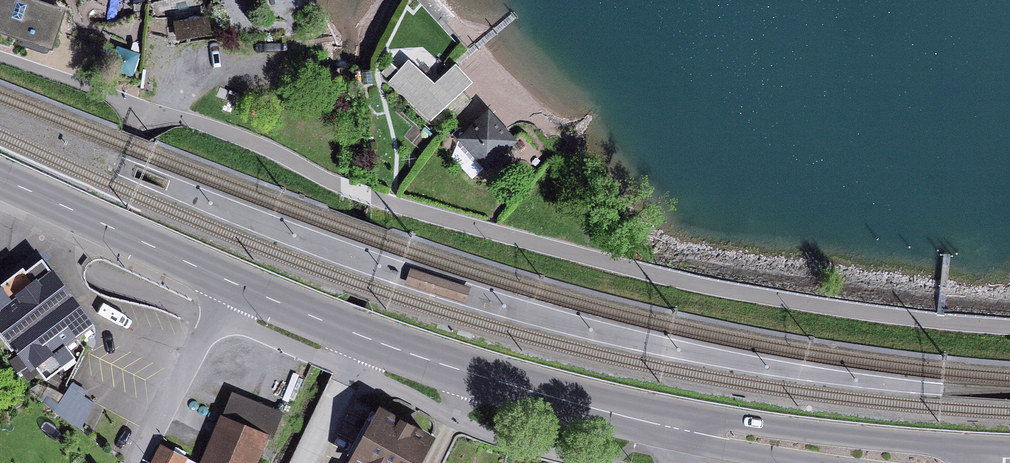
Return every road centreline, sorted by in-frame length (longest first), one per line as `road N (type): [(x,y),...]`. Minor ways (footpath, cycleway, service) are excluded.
road 1 (primary): [(958,462),(782,444),(585,406),(368,338)]
road 2 (residential): [(353,370),(474,430),(593,462)]
road 3 (primary): [(224,278),(0,178)]
road 4 (residential): [(138,462),(224,278)]
road 5 (primary): [(368,338),(224,278)]

